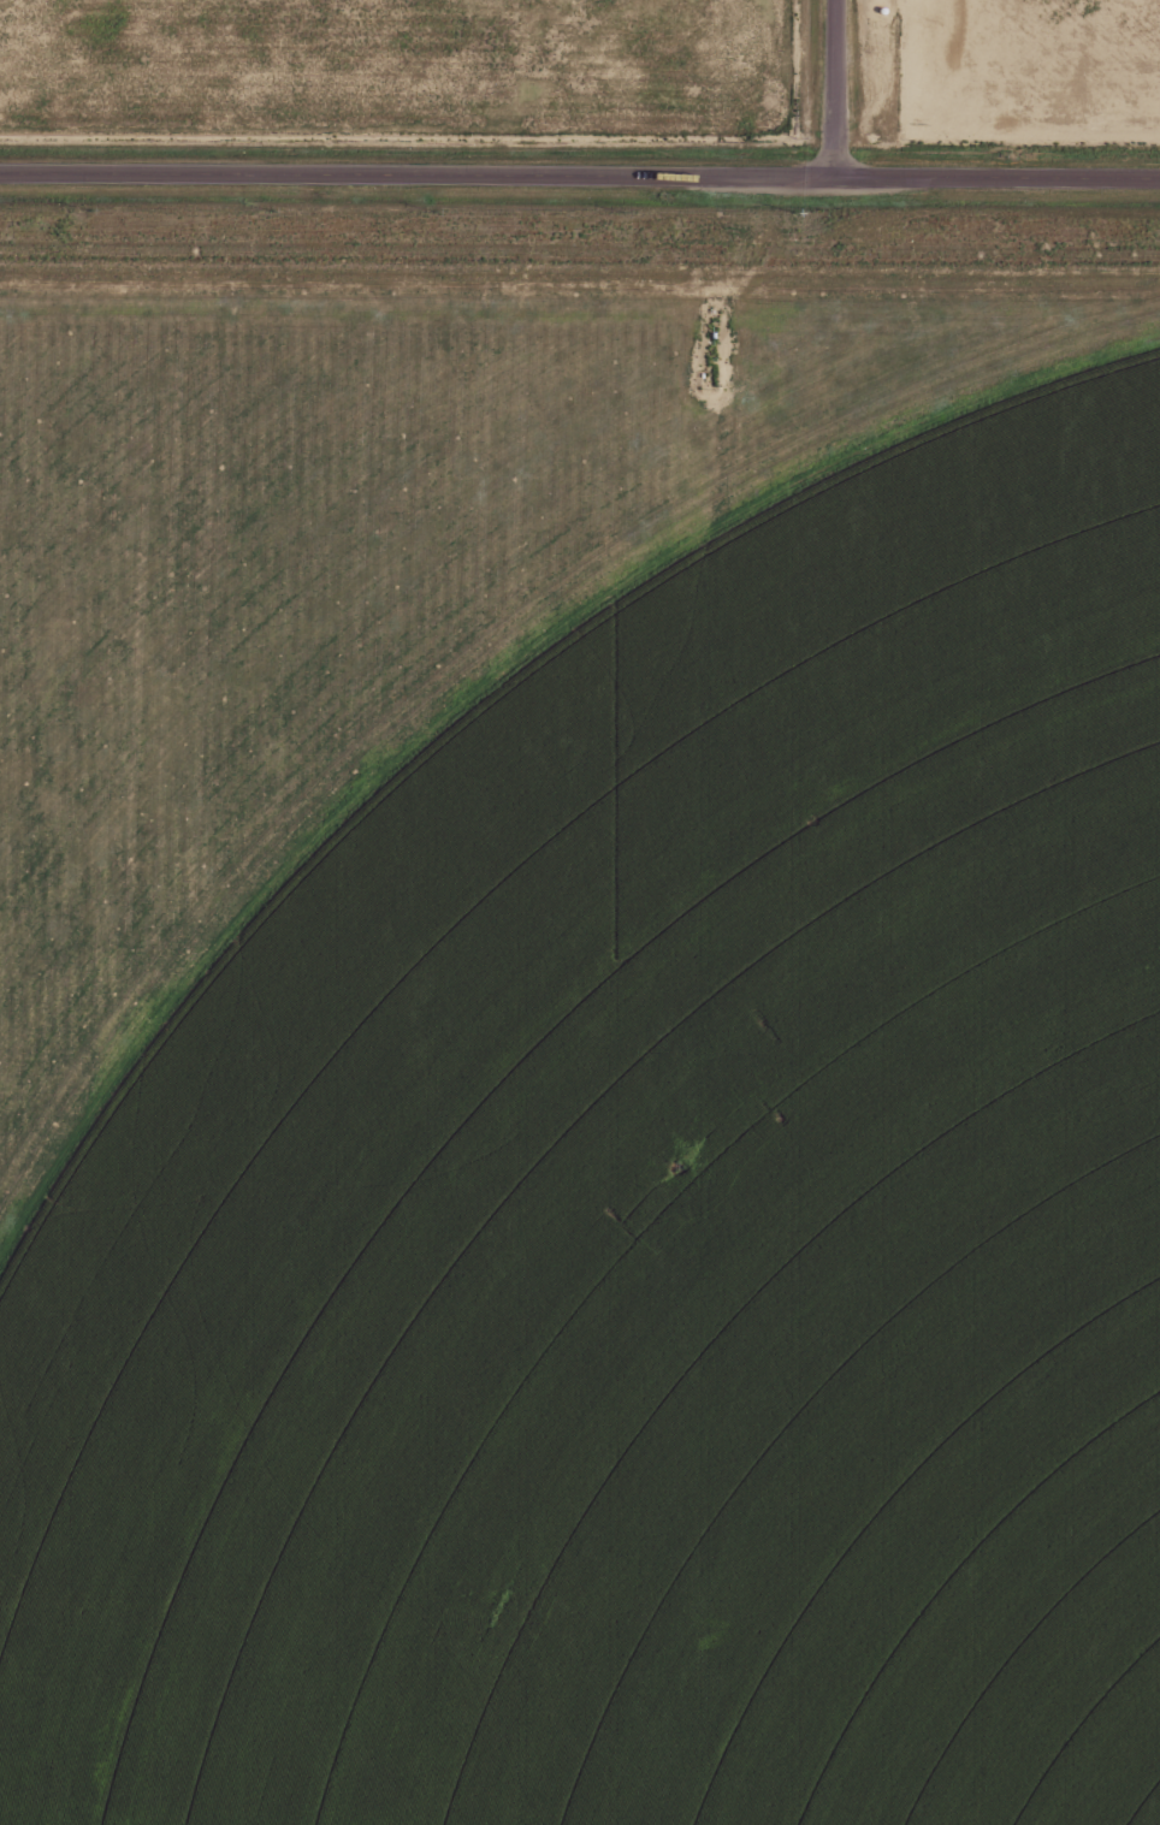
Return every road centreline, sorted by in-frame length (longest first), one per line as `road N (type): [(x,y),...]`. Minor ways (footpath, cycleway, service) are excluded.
road 1 (secondary): [(0,169),(1159,174)]
road 2 (residential): [(838,172),(837,0)]

